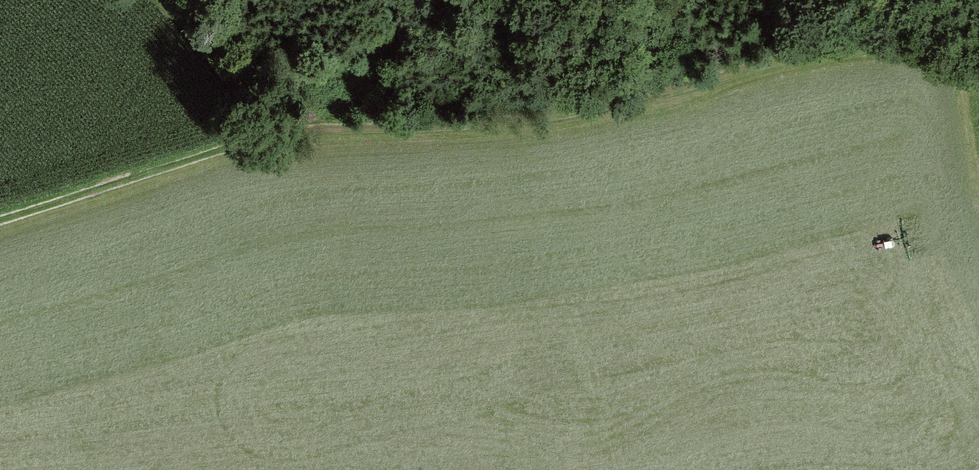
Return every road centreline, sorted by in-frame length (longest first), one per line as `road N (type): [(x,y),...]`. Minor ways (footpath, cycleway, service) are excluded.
road 1 (track): [(0,218),(238,146),(343,126),(601,105),(818,47),(978,47)]
road 2 (track): [(343,126),(401,24),(394,0)]

